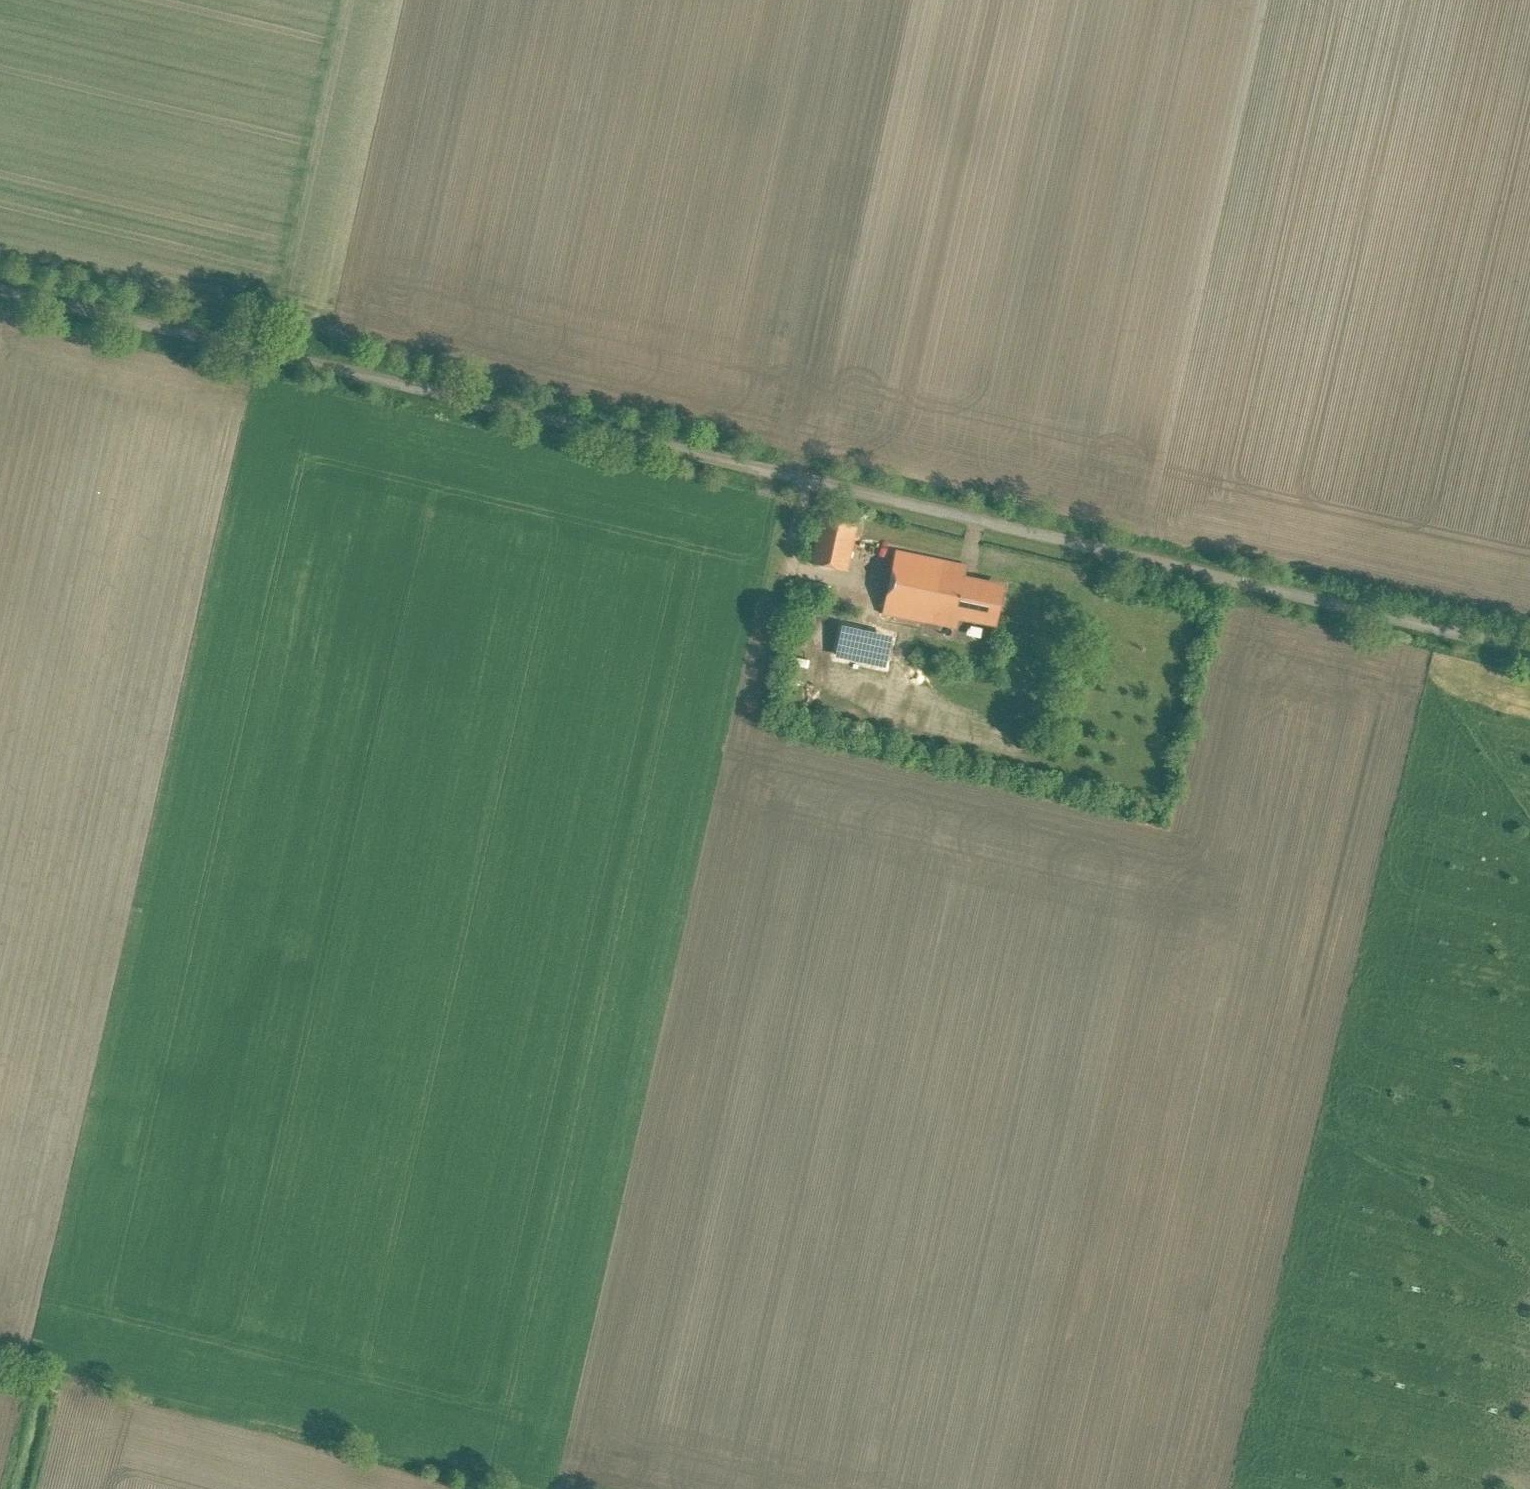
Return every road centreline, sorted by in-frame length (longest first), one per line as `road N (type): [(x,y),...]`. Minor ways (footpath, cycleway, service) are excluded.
road 1 (unclassified): [(1529,659),(0,295)]

